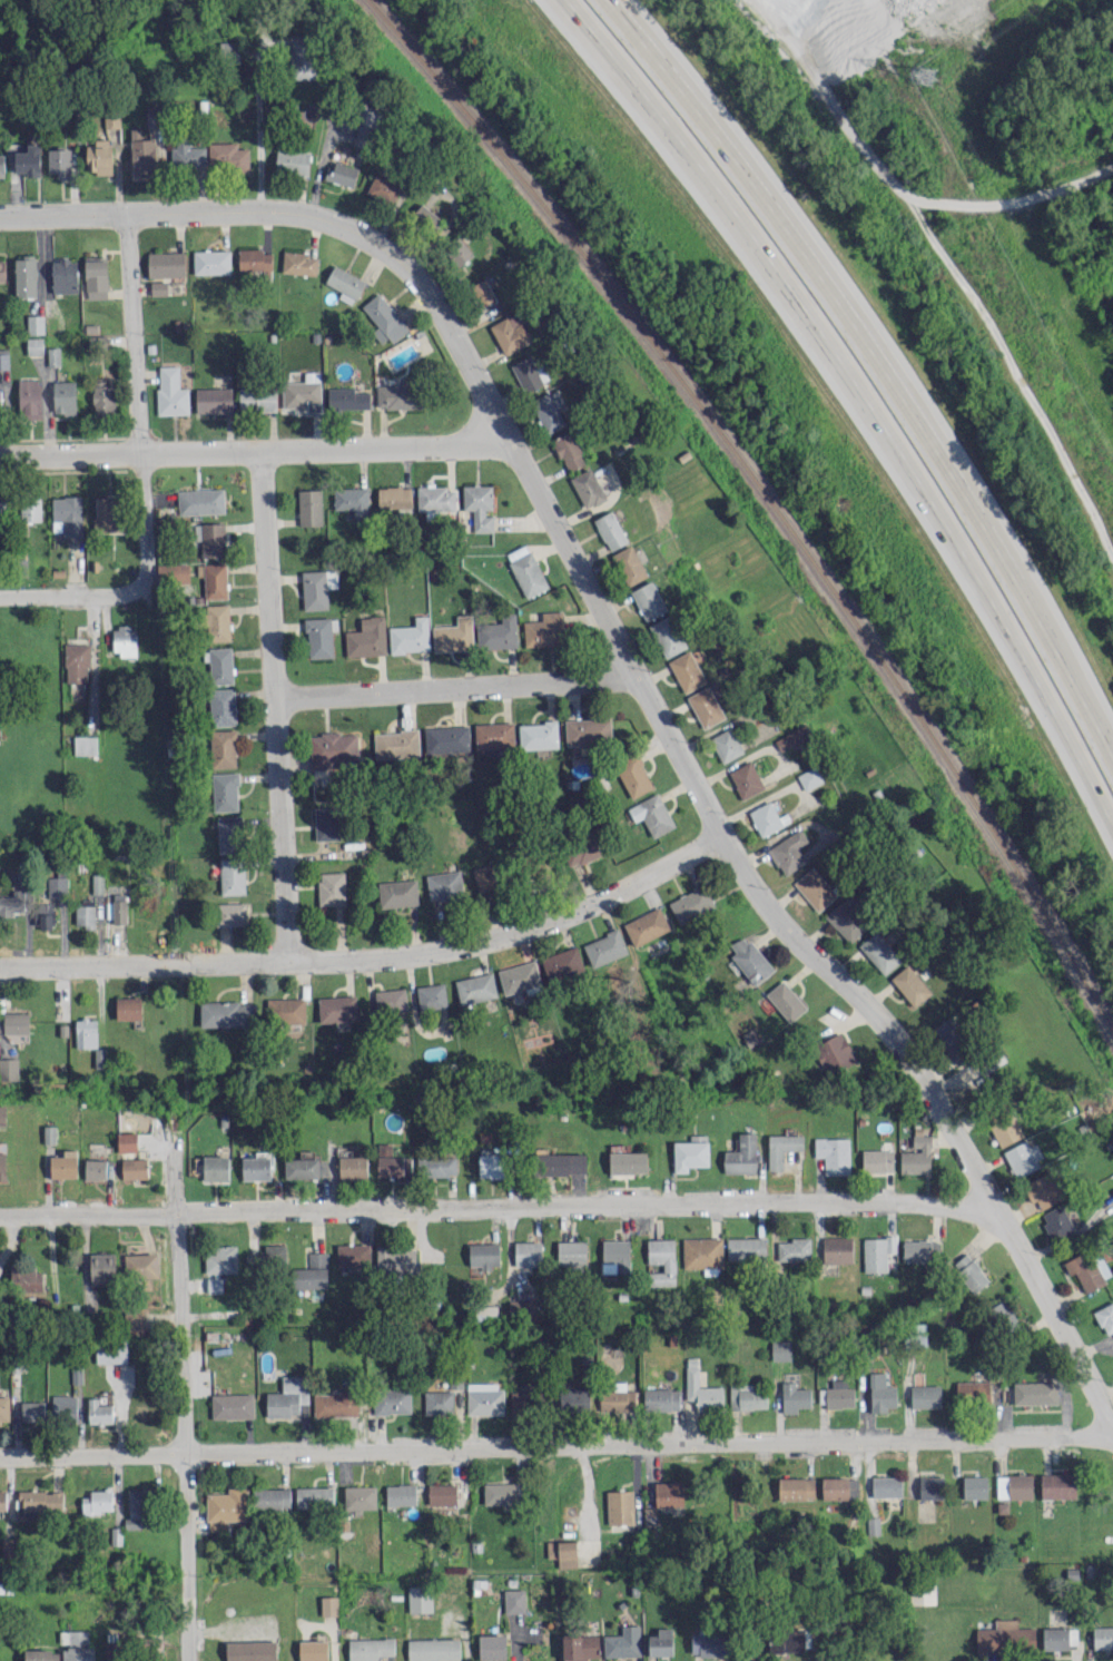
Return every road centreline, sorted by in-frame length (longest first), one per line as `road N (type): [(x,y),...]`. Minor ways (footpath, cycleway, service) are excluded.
road 1 (residential): [(0,217),(290,212),(358,232),(403,264),(466,355),(725,833),(784,918),(894,1033),(943,1107),(1112,1430)]
road 2 (residential): [(0,1456),(1112,1432)]
road 3 (residential): [(0,1214),(892,1200),(999,1215)]
road 4 (trunk): [(705,175),(904,456),(1112,824)]
road 5 (residential): [(0,967),(365,957),(446,947),(561,915),(725,833)]
road 6 (trunk): [(1112,763),(1026,596),(731,155)]
road 7 (residential): [(191,1660),(178,1140)]
road 8 (residential): [(0,457),(511,436)]
road 9 (residential): [(293,960),(263,450)]
road 10 (residential): [(138,581),(146,562),(129,214)]
road 11 (residential): [(277,698),(573,680),(636,669)]
road 12 (trunk): [(563,0),(705,175)]
road 13 (trunk): [(731,155),(606,0)]
road 14 (residential): [(0,596),(124,590),(138,581)]

